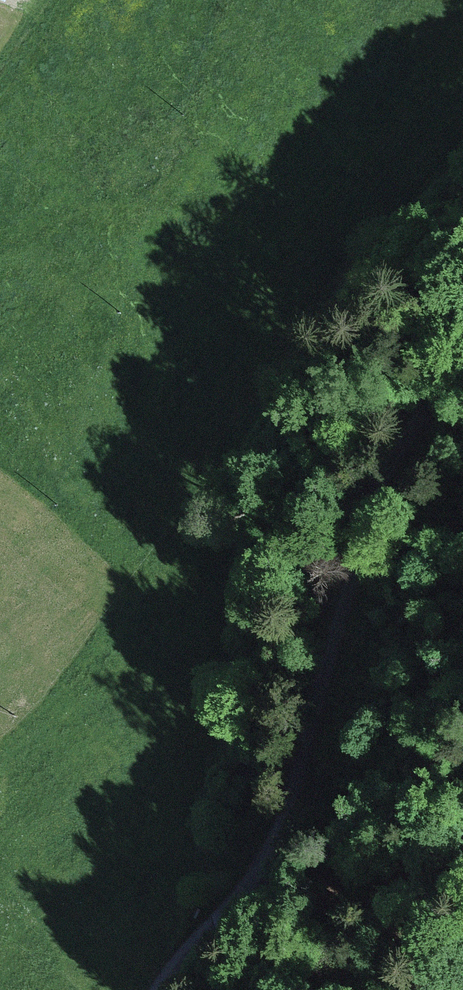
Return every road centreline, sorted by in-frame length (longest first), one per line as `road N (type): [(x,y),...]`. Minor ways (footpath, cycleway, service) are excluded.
road 1 (track): [(159,989),(249,878),(284,811),(350,547),(412,433),(462,381)]

